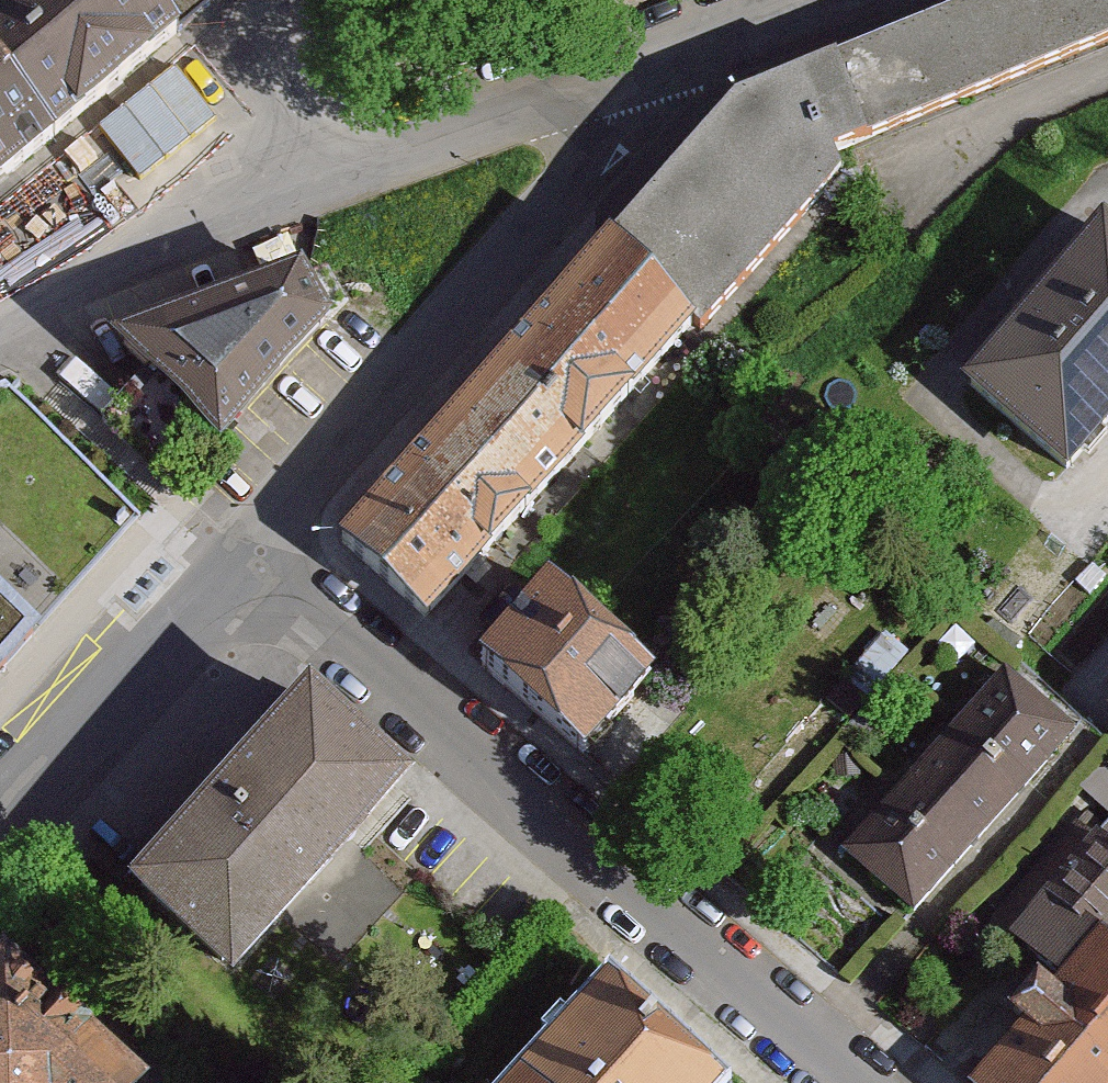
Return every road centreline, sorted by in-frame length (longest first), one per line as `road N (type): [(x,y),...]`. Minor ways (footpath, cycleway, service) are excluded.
road 1 (unclassified): [(233,559),(849,1082)]
road 2 (unclassified): [(0,300),(85,229),(657,53)]
road 3 (unclassified): [(657,53),(233,559)]
road 4 (unclassified): [(233,559),(0,815)]
road 5 (unclassified): [(657,53),(797,0)]

